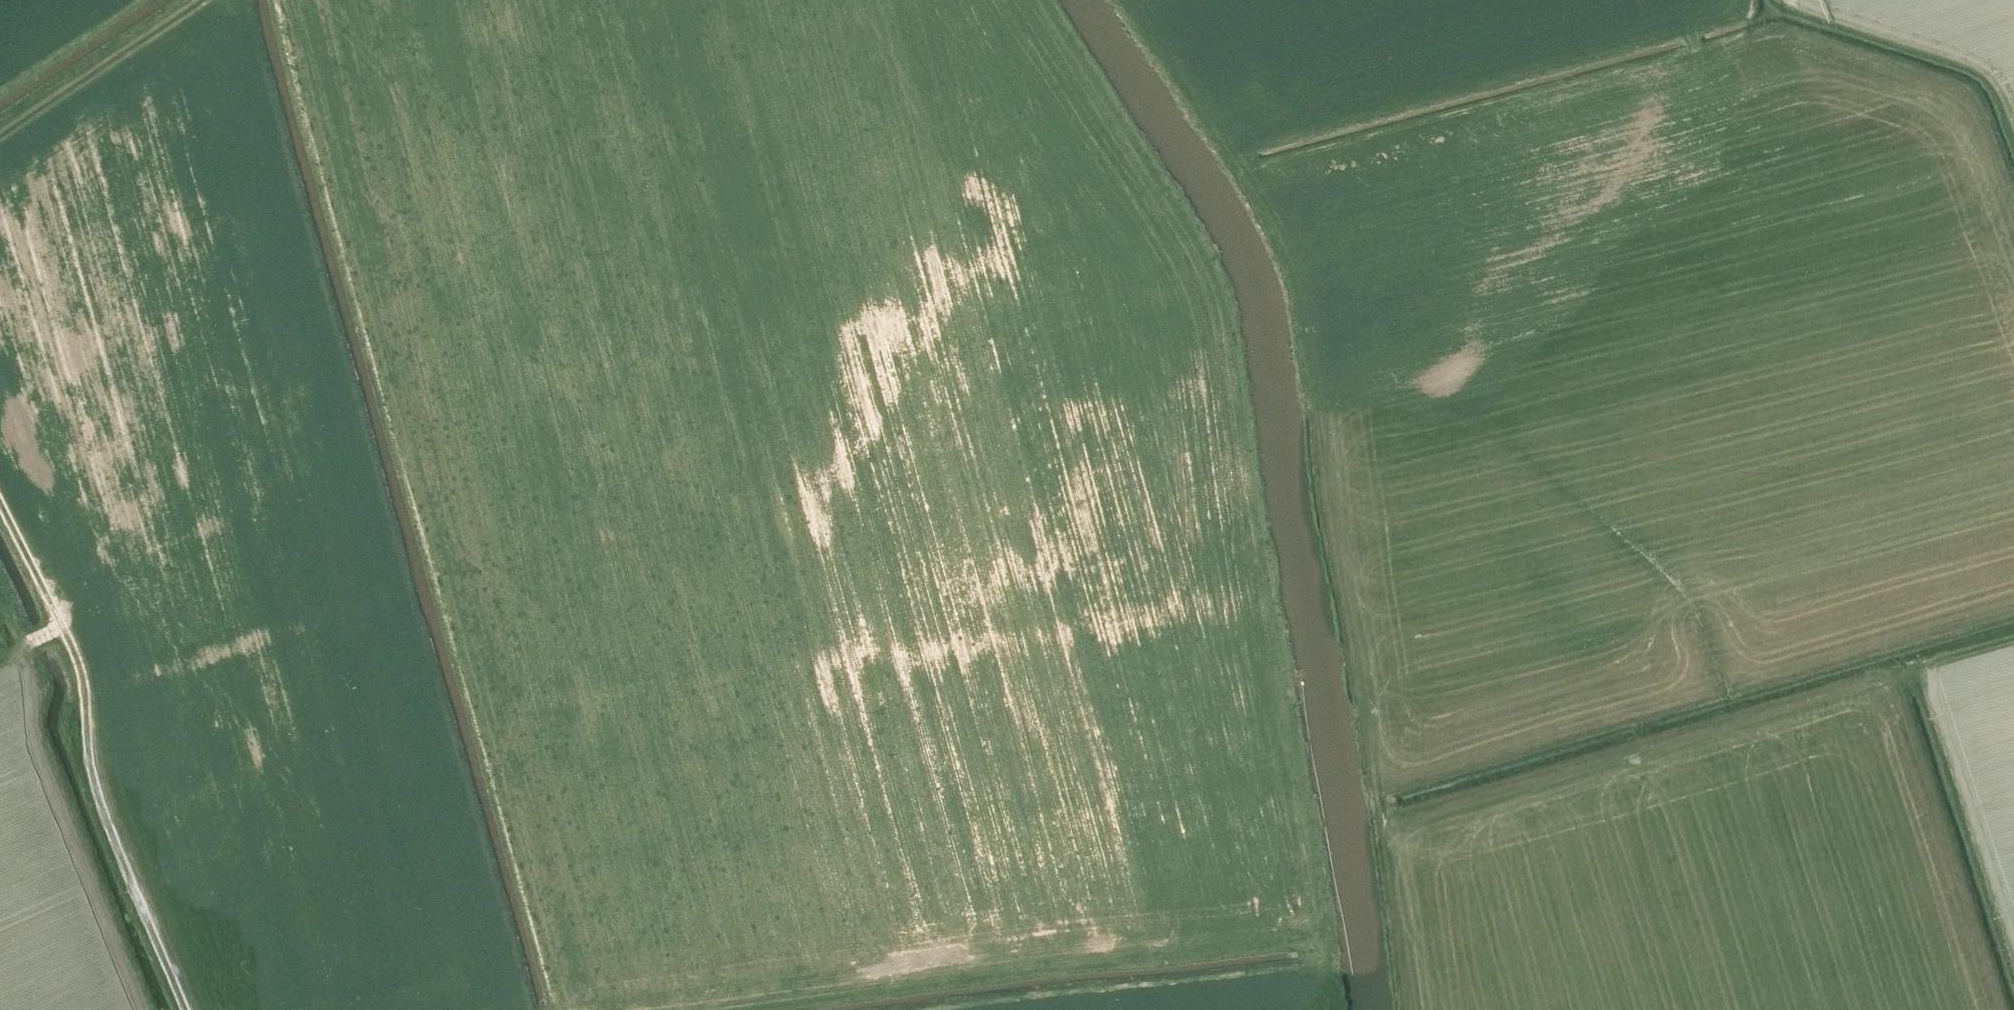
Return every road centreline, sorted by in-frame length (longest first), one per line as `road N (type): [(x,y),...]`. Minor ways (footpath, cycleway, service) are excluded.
road 1 (track): [(2013,123),(1990,72),(1786,0)]

